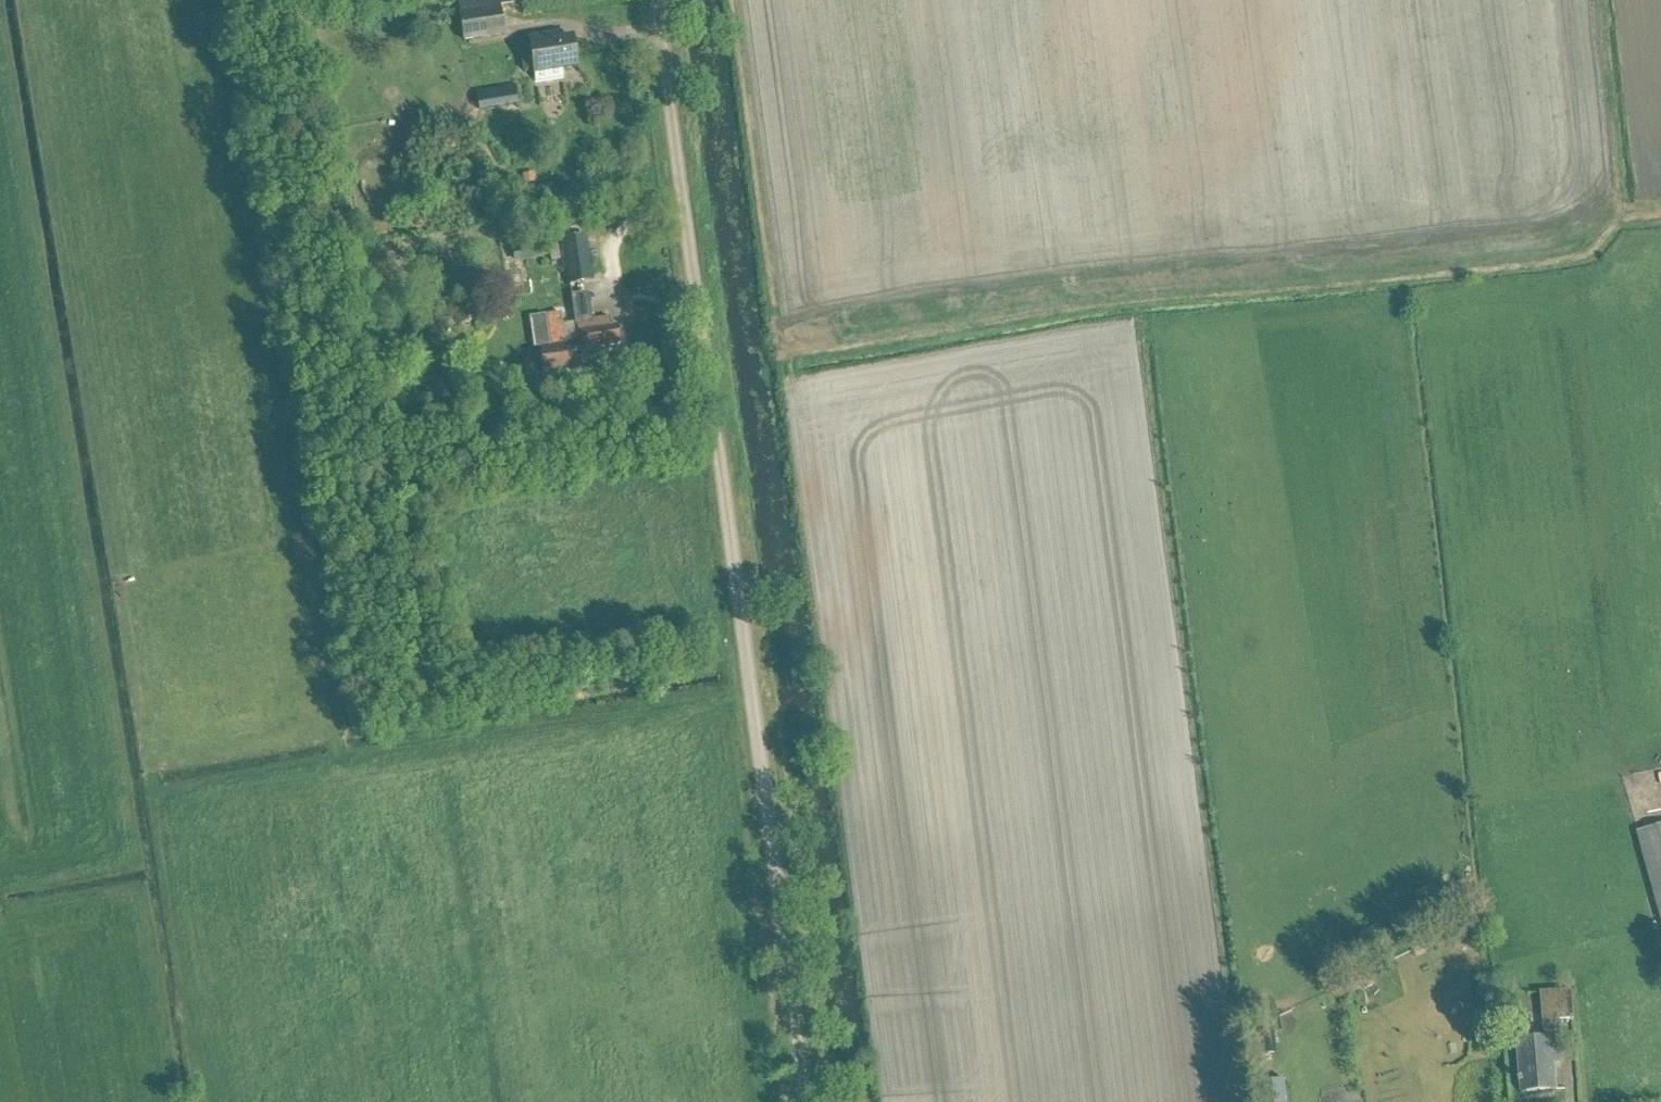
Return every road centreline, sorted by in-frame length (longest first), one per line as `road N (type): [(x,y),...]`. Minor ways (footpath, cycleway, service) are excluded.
road 1 (unclassified): [(809,1101),(656,0)]

